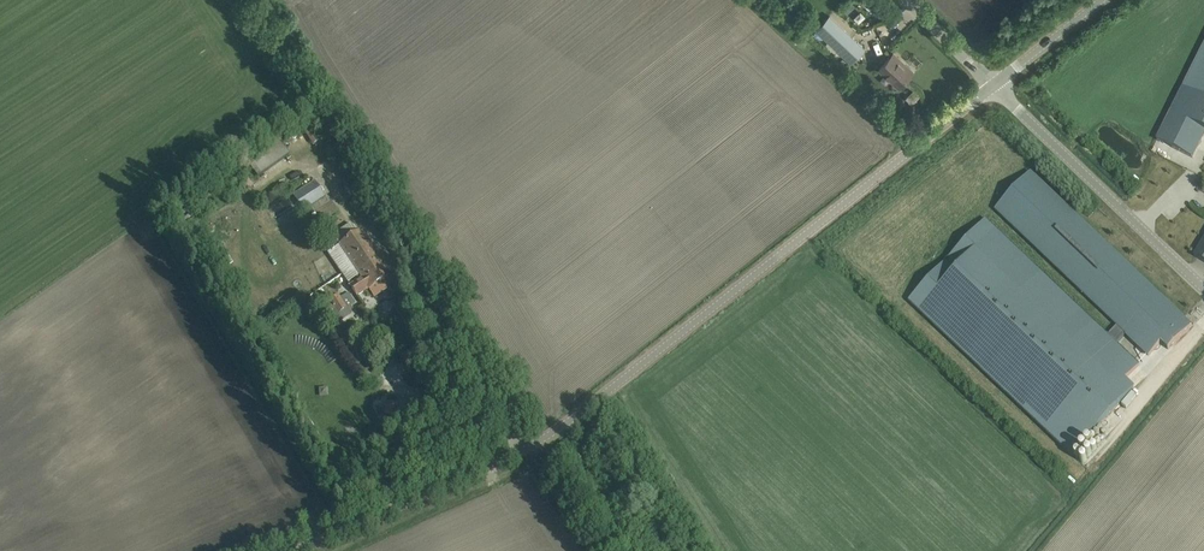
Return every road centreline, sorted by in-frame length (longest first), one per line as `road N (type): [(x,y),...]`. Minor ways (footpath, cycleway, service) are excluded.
road 1 (unclassified): [(298,550),(571,420),(994,86)]
road 2 (unclassified): [(1203,287),(994,86)]
road 3 (unclassified): [(994,86),(1103,0)]
road 4 (unclassified): [(994,86),(904,0)]

